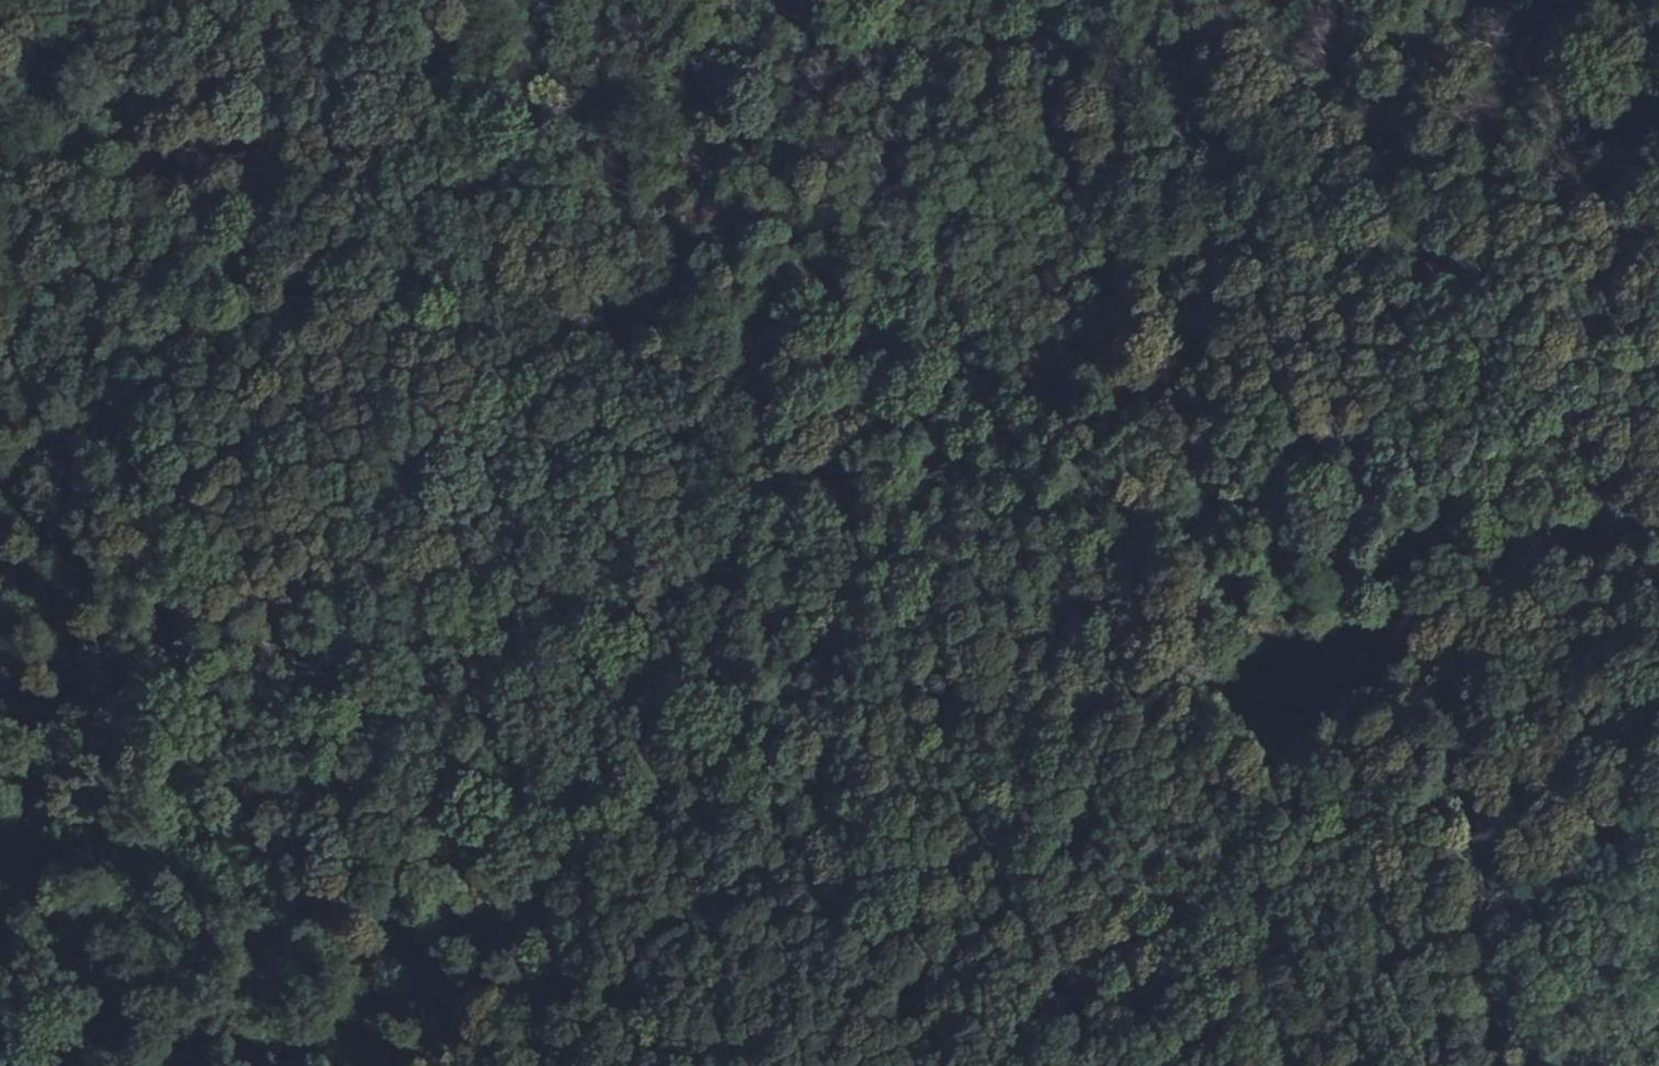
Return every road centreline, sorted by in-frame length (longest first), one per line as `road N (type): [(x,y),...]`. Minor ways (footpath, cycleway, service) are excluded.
road 1 (track): [(1658,314),(1530,418),(1465,492),(1474,531),(1511,540),(1563,525),(1658,458)]
road 2 (track): [(1658,810),(1533,875),(1490,913),(1477,952),(1515,1065)]

